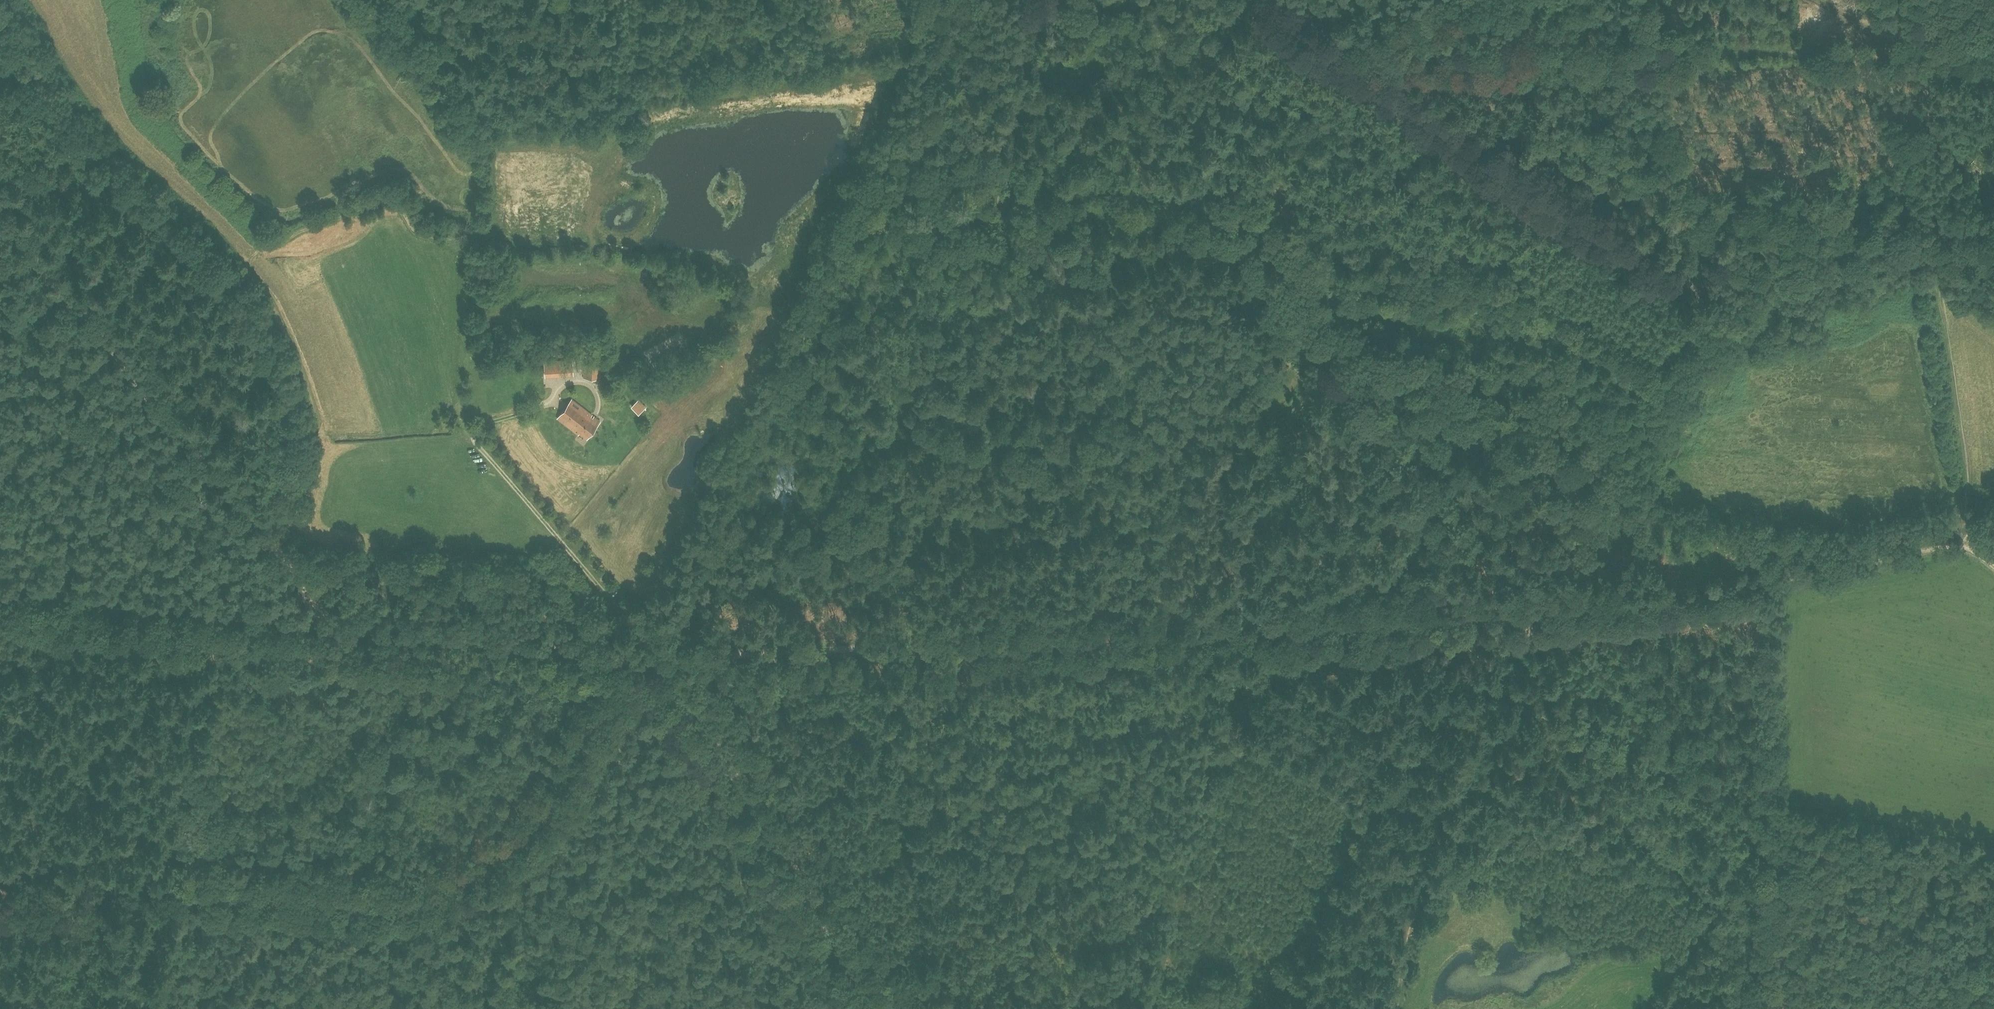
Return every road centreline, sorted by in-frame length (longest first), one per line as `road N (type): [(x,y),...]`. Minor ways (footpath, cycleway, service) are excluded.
road 1 (track): [(678,654),(1775,578)]
road 2 (track): [(352,625),(0,216)]
road 3 (track): [(653,653),(876,1008)]
road 4 (track): [(0,588),(352,625)]
road 5 (track): [(627,619),(480,426),(558,398)]
road 6 (track): [(352,625),(653,653)]
road 7 (track): [(1226,618),(1223,492),(1236,456),(1285,395),(1294,366)]
road 8 (track): [(471,232),(470,382),(480,426)]
road 9 (track): [(1964,544),(1775,578)]

